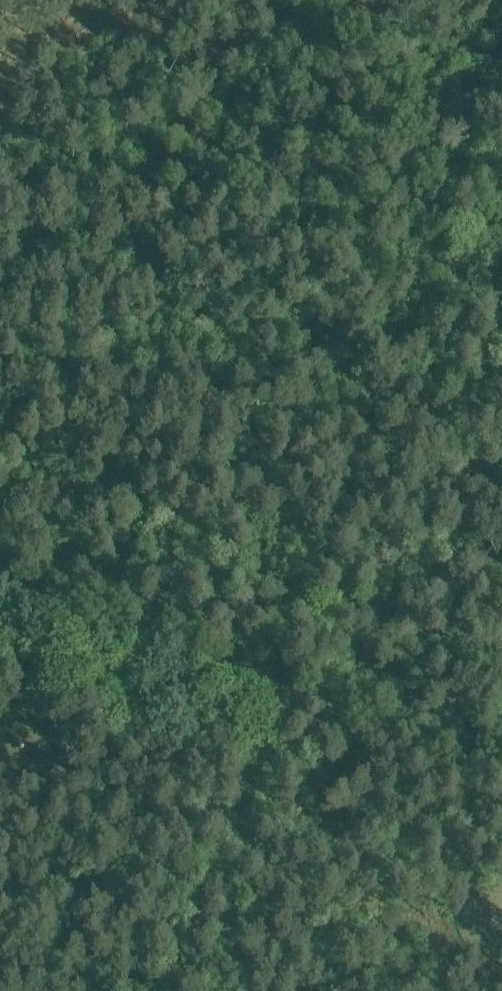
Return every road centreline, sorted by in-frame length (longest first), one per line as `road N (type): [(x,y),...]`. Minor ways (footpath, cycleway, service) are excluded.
road 1 (track): [(419,310),(282,700)]
road 2 (track): [(0,307),(121,0)]
road 3 (track): [(282,700),(172,990)]
road 4 (track): [(282,700),(0,584)]
road 5 (track): [(501,779),(282,700)]

